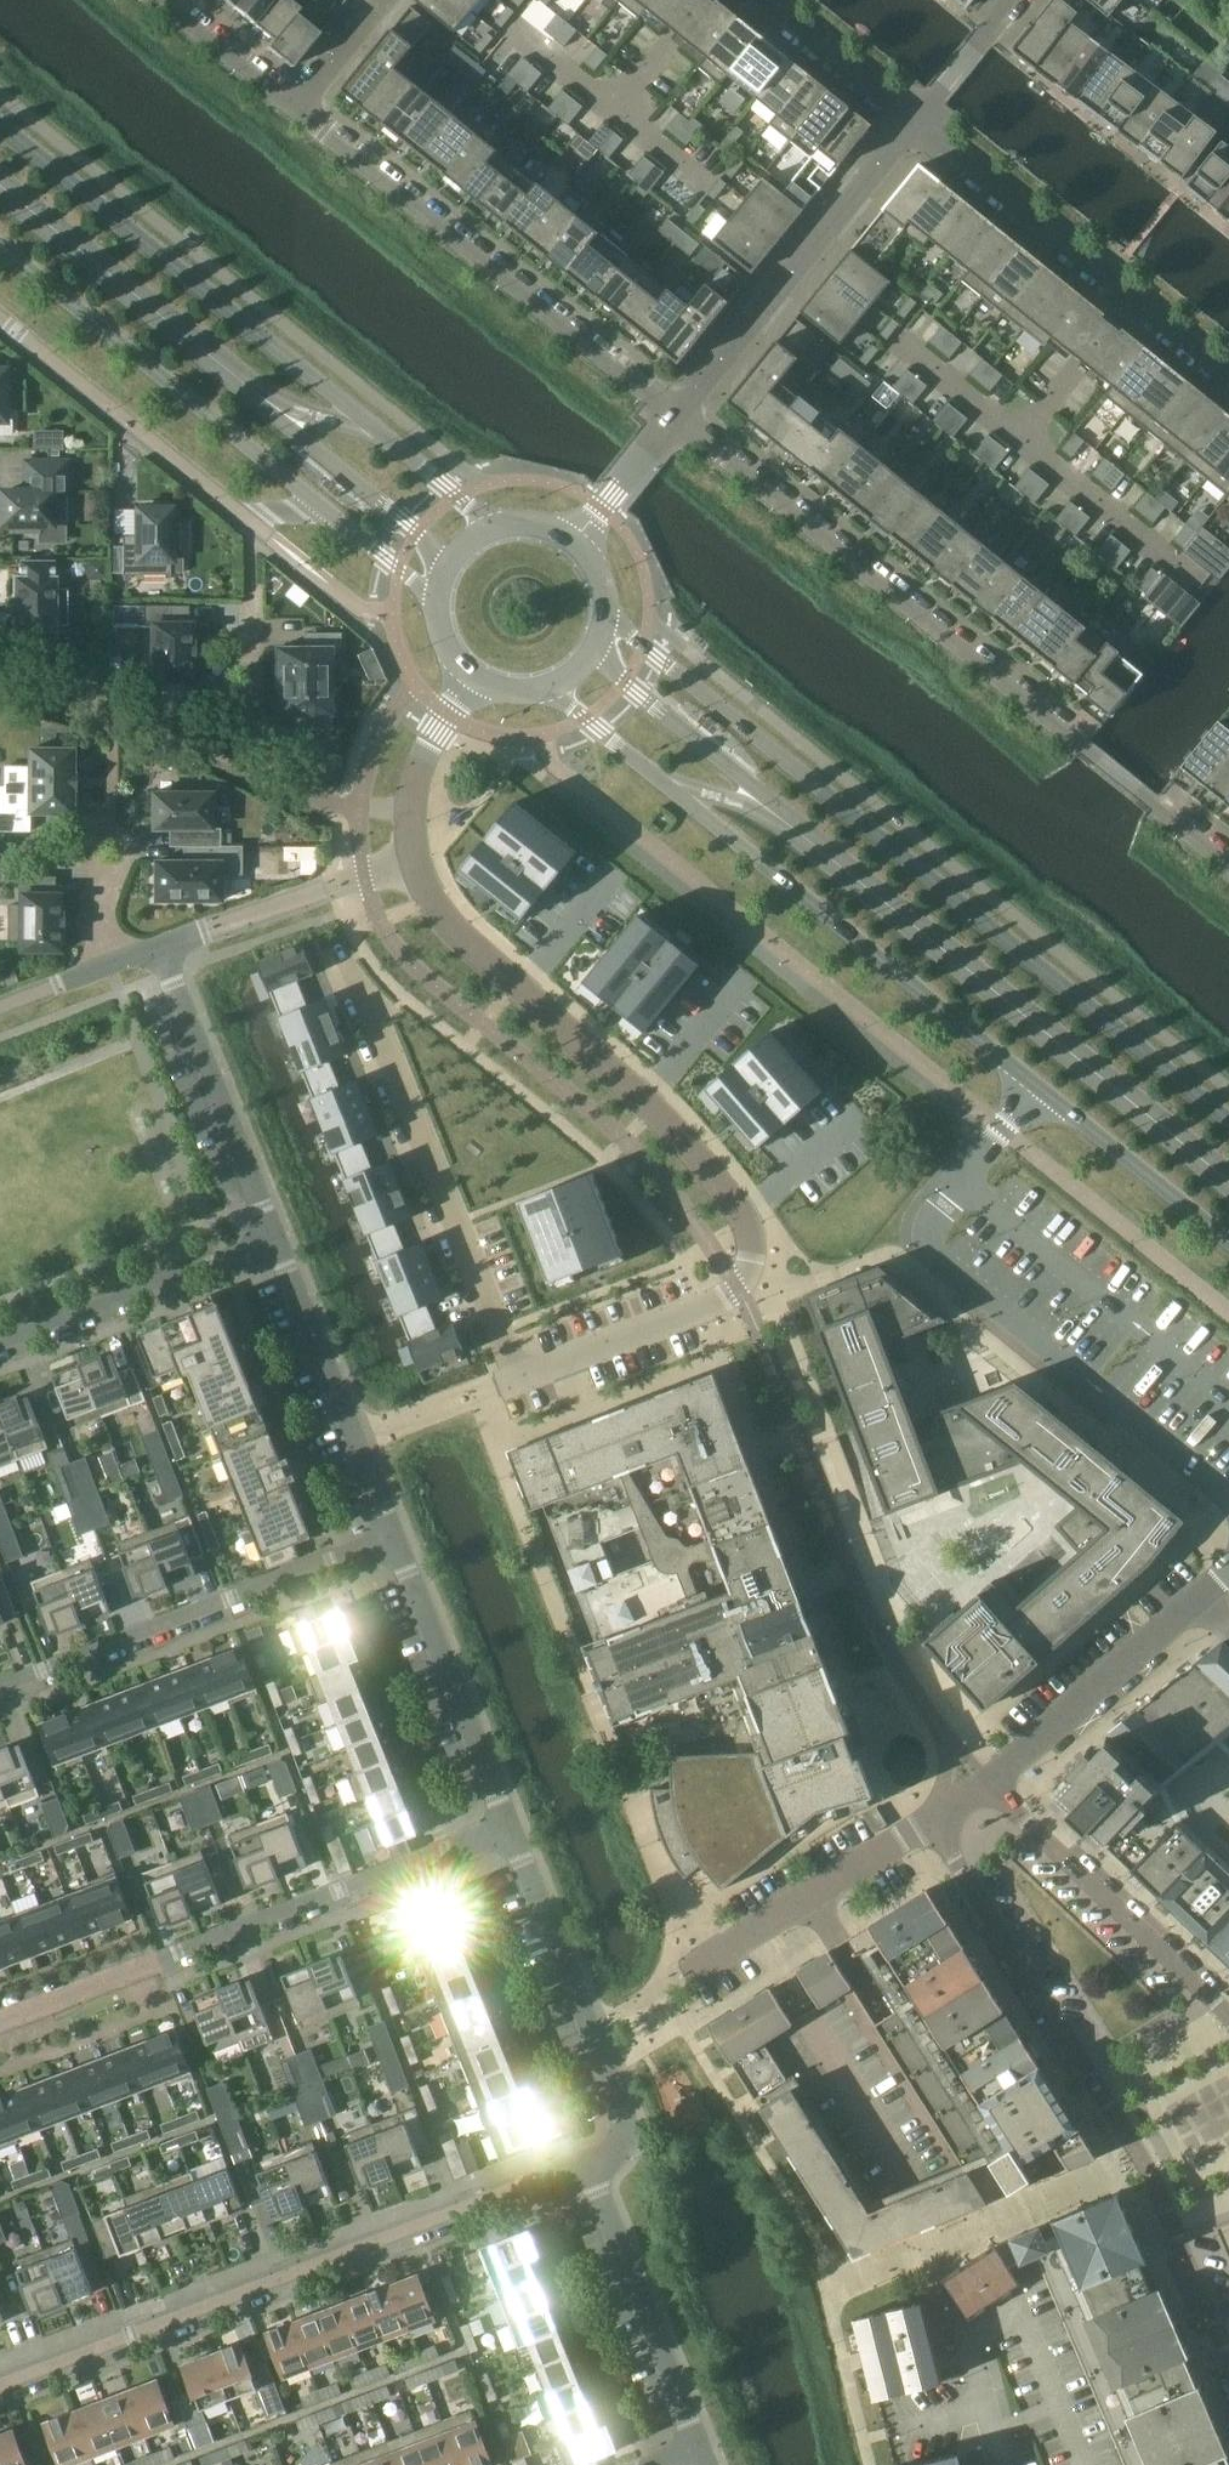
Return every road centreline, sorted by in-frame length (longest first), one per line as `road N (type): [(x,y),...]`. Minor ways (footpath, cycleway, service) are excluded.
road 1 (residential): [(352,959),(519,1377),(720,1300),(737,1286),(753,1256),(742,1215),(654,1110),(436,908),(416,857)]
road 2 (secondary): [(1228,1123),(607,613)]
road 3 (residential): [(1228,860),(667,431)]
road 4 (secondary): [(492,526),(0,119)]
road 5 (residential): [(0,2391),(586,2162)]
road 6 (secondary): [(552,686),(1036,1087)]
road 7 (unclassified): [(933,1819),(1144,2161),(1228,2359)]
road 8 (residential): [(508,1825),(0,2019)]
road 9 (residential): [(667,431),(287,113)]
road 10 (secondary): [(0,238),(338,515)]
road 11 (residential): [(410,811),(315,799),(192,738),(0,674)]
road 12 (residential): [(0,1690),(395,1542)]
road 13 (residential): [(0,319),(247,516),(338,515)]
road 14 (residential): [(667,431),(919,119)]
road 15 (residential): [(1228,373),(919,119)]
road 16 (residential): [(508,1825),(624,2115),(619,2145),(586,2162)]
road 17 (unclassified): [(1228,2015),(988,1782)]
road 18 (residential): [(158,946),(282,1242)]
road 19 (residential): [(282,1242),(395,1542)]
road 20 (unclassified): [(1228,1572),(988,1782)]
road 21 (residential): [(395,1542),(508,1825)]
road 22 (residential): [(586,2162),(698,2445)]
road 23 (residential): [(282,1242),(0,1342)]
road 24 (unclassified): [(933,1819),(687,1973)]
road 25 (residential): [(158,946),(416,857)]
road 26 (secondary): [(1036,1087),(1228,1244)]
road 27 (residential): [(919,119),(773,0)]
road 28 (residential): [(109,964),(114,786)]
road 29 (residential): [(287,113),(150,0)]
road 30 (residential): [(919,119),(1014,0)]
road 31 (residential): [(410,811),(417,773),(469,673)]
road 32 (residential): [(382,0),(287,113)]
road 33 (residential): [(575,539),(667,431)]
road 34 (secondary): [(338,515),(437,598)]
road 35 (residential): [(1036,1087),(961,1183)]

